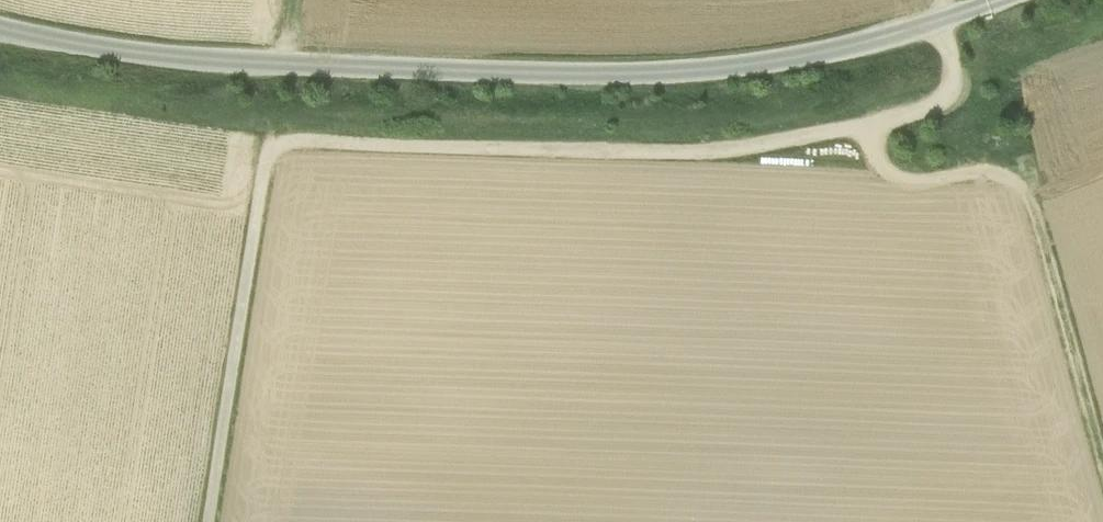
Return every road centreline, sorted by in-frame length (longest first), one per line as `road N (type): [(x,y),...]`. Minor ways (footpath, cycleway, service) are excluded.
road 1 (track): [(268,137),(566,153),(760,147),(942,102),(954,81),(945,0)]
road 2 (track): [(861,126),(879,165),(919,174),(996,171),(1029,203),(1102,468)]
road 3 (track): [(206,521),(268,137)]

